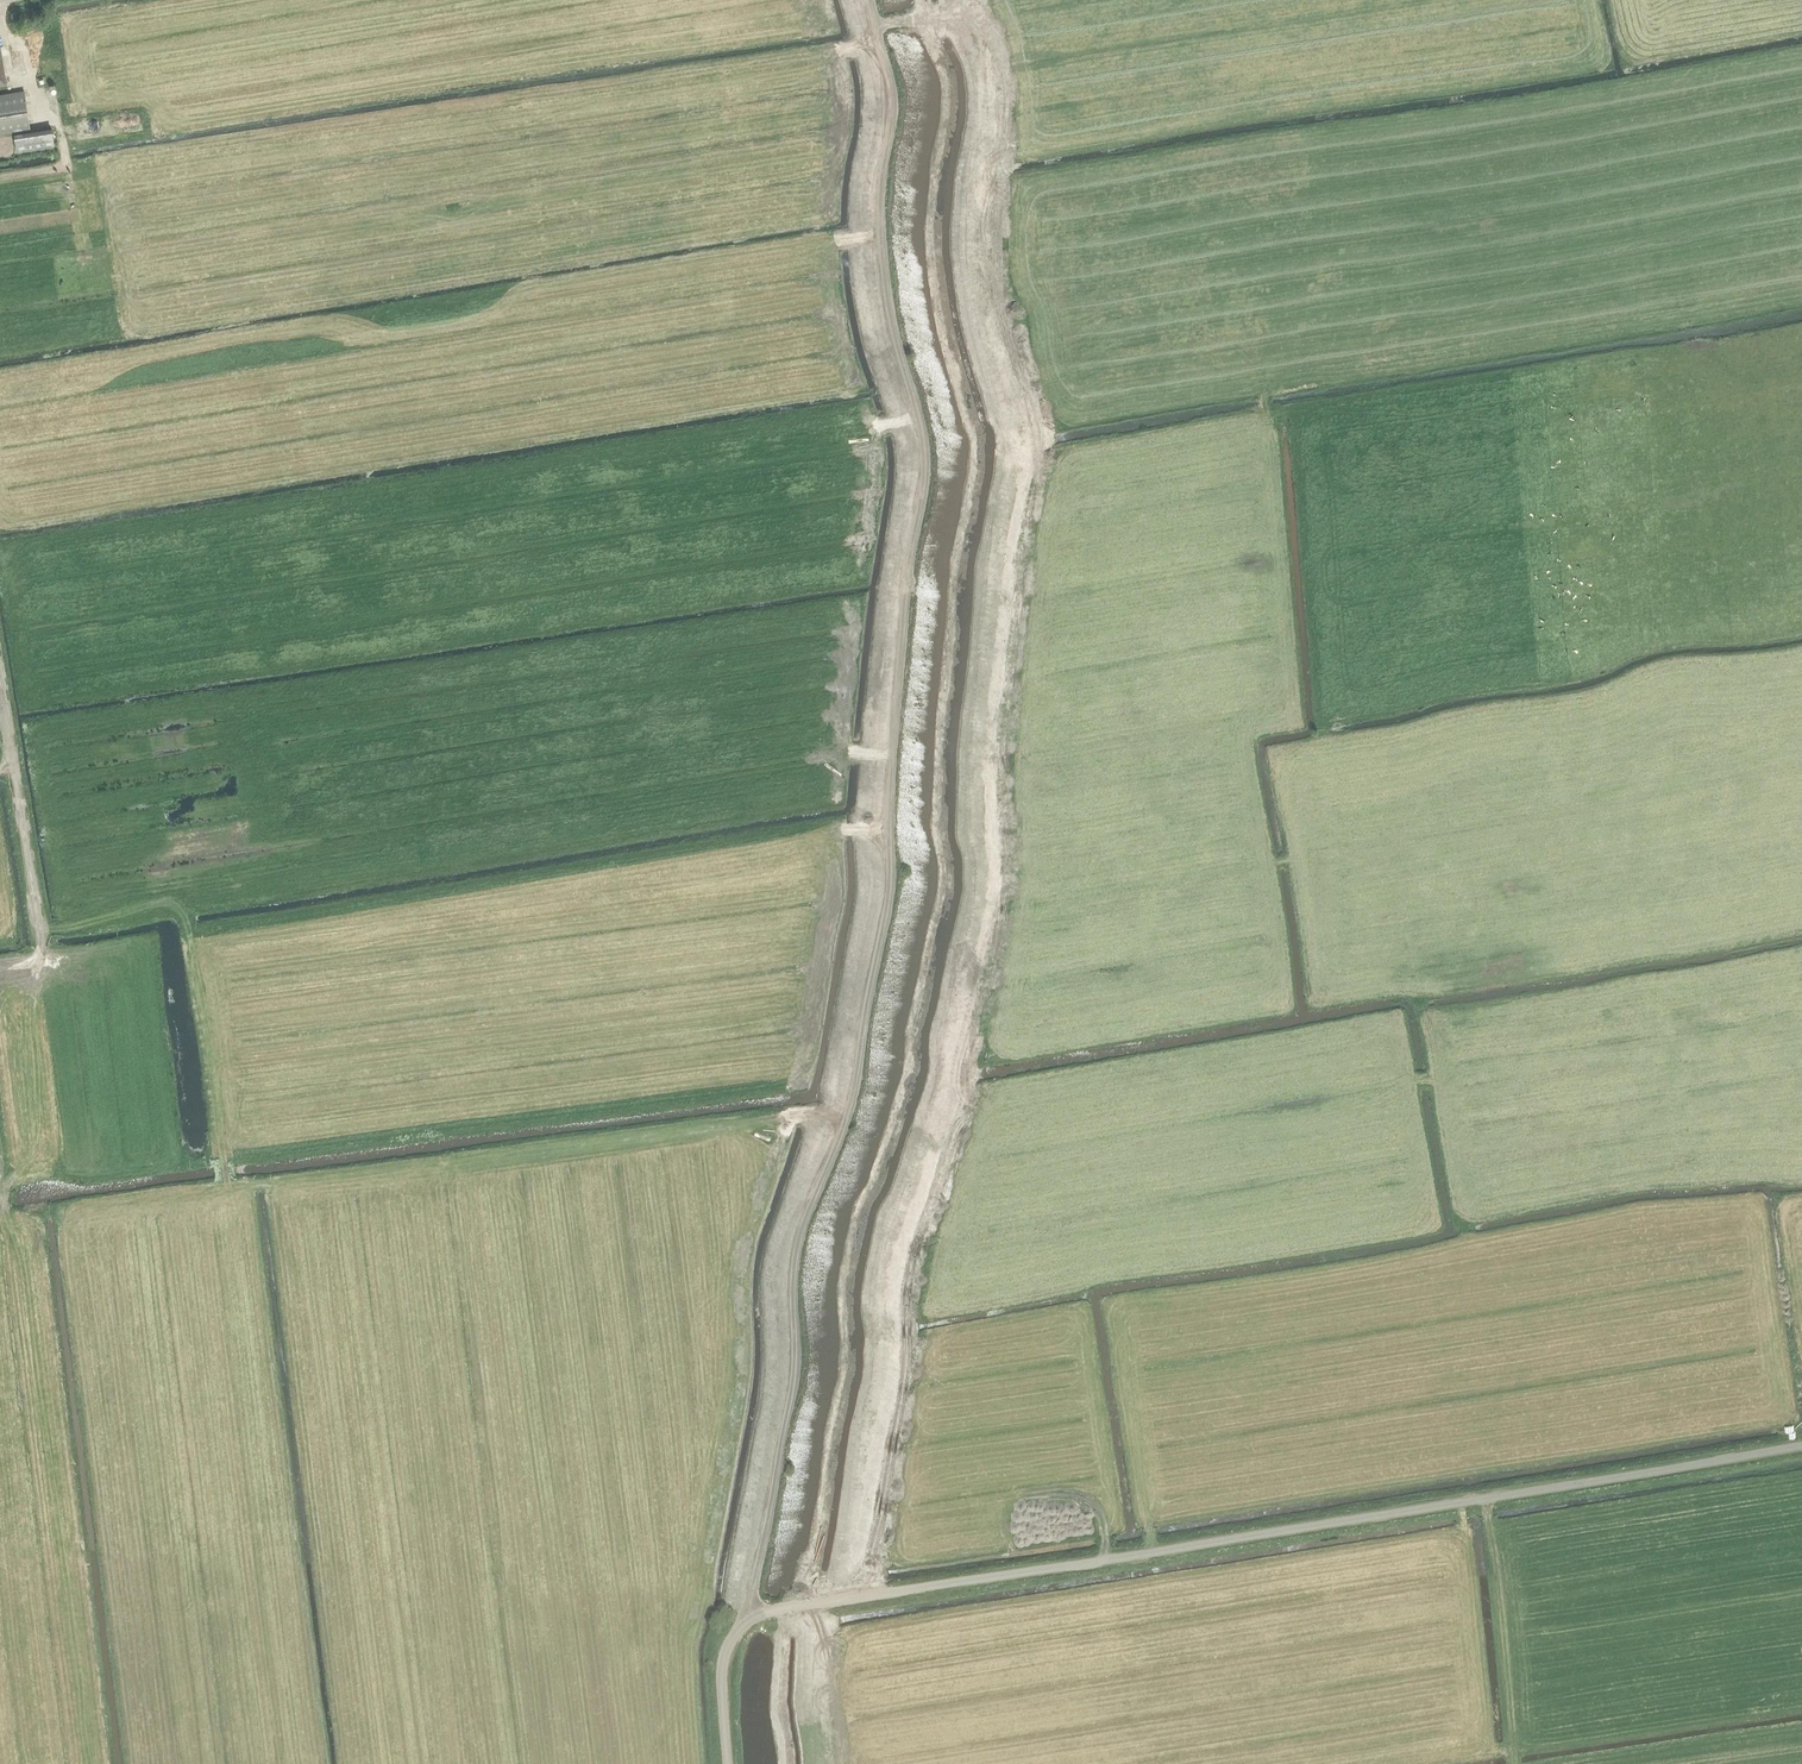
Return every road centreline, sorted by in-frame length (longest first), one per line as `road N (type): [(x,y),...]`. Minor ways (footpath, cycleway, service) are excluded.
road 1 (track): [(752,1619),(798,1370),(793,1264),(855,1094),(891,891),(894,732),(927,475),(881,253),(880,204),(895,117),(871,0)]
road 2 (unclassified): [(727,1763),(725,1655),(740,1628),(766,1613),(1801,1445)]

